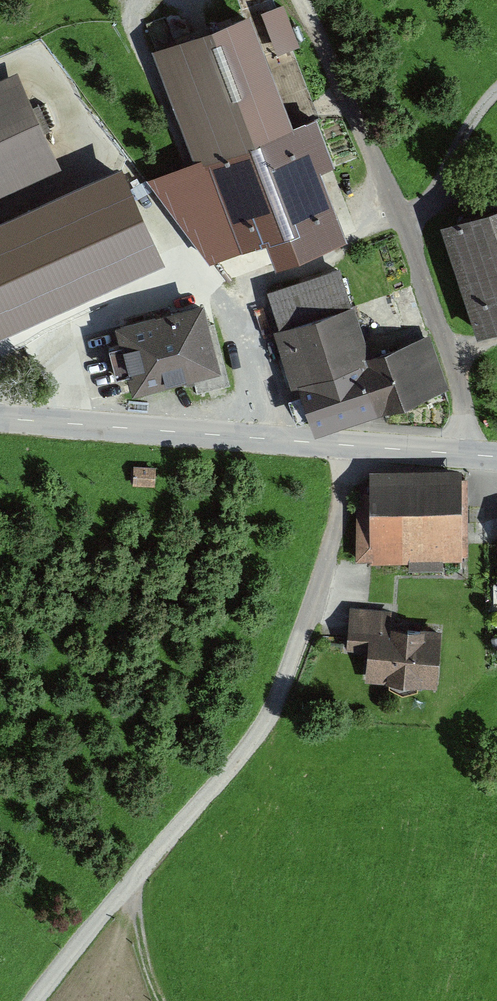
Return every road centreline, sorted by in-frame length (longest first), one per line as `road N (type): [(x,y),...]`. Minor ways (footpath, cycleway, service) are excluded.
road 1 (track): [(352,445),(347,486),(277,699),(36,1000)]
road 2 (tertiary): [(496,456),(0,418)]
road 3 (track): [(299,0),(402,221),(447,343),(463,412),(461,453)]
road 4 (track): [(496,90),(482,102),(430,199),(402,221)]
road 5 (track): [(129,884),(164,1000)]

